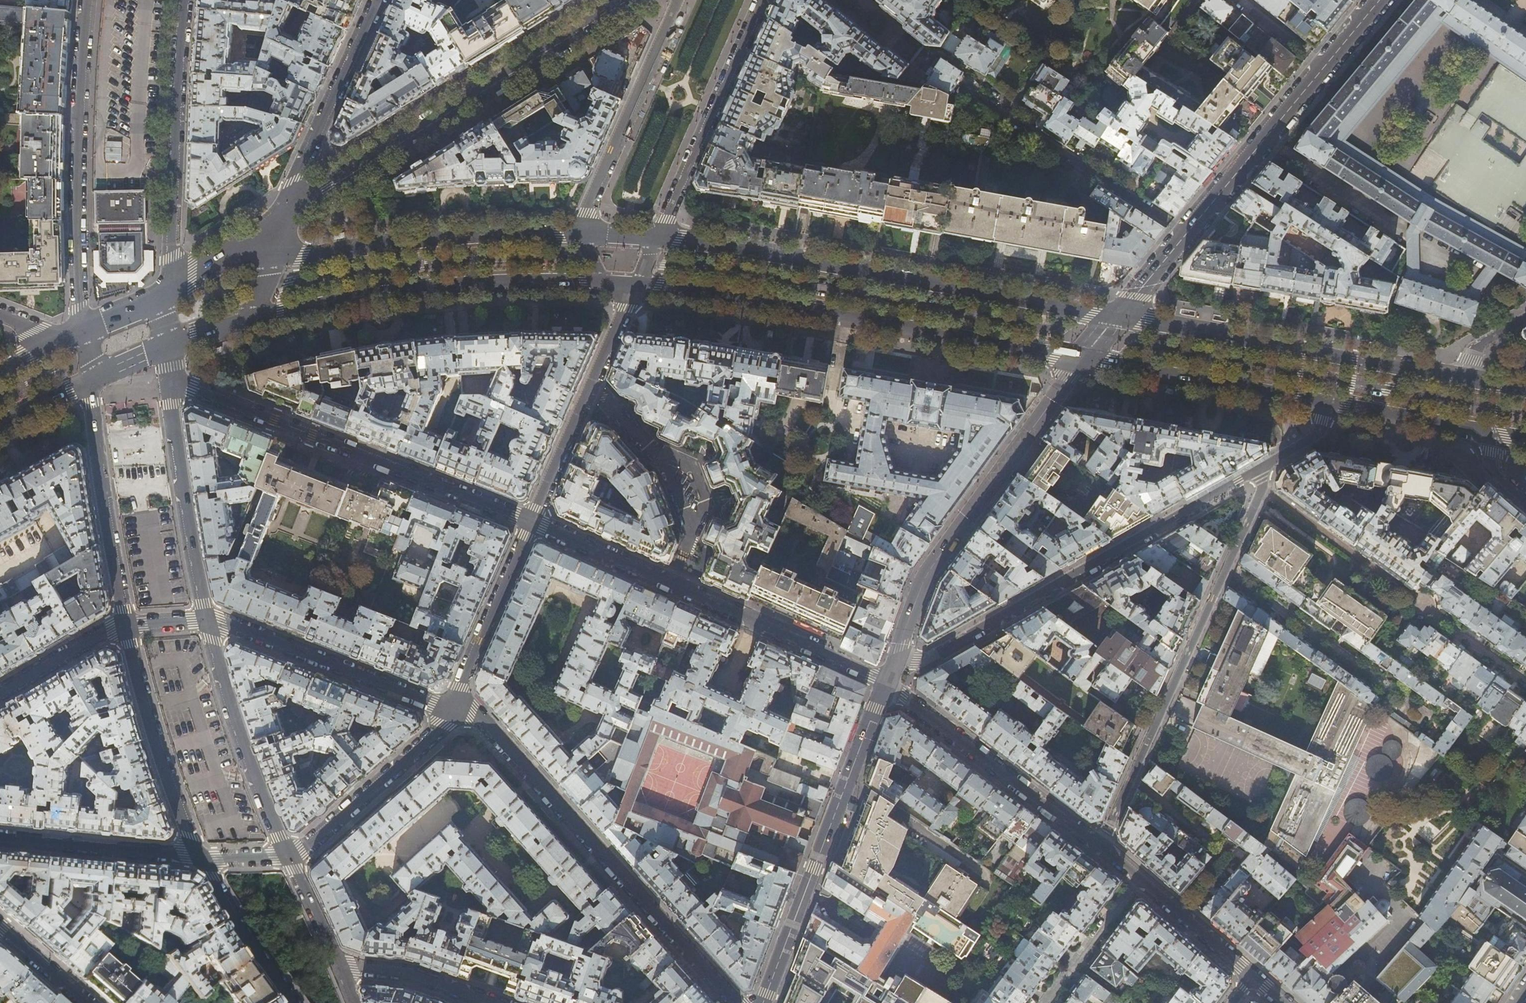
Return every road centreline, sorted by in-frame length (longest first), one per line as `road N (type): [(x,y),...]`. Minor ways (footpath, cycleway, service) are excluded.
road 1 (secondary): [(1115,316),(658,237)]
road 2 (secondary): [(635,285),(1079,360)]
road 3 (residential): [(893,660),(929,657),(1260,470)]
road 4 (residential): [(451,708),(480,714),(738,1002)]
road 5 (tertiary): [(1380,0),(1115,316)]
road 6 (residential): [(1101,847),(1259,498),(1260,470)]
road 7 (secondary): [(283,216),(631,0)]
road 8 (tertiary): [(886,682),(531,521)]
road 9 (tertiary): [(531,521),(169,380)]
road 10 (tertiary): [(1079,360),(925,577),(893,660)]
road 11 (secondary): [(1462,378),(1115,316)]
road 12 (secondary): [(254,320),(454,287),(602,283)]
road 13 (tertiary): [(886,682),(763,1002)]
road 14 (tertiary): [(87,0),(77,123),(83,331)]
road 15 (secondary): [(581,232),(450,235),(303,254),(273,249)]
road 16 (tertiary): [(163,297),(185,0)]
road 17 (tertiary): [(1101,847),(886,682)]
road 18 (residential): [(206,620),(451,708)]
road 19 (residential): [(658,237),(762,0)]
road 20 (residential): [(635,285),(531,521)]
road 21 (secondary): [(1079,360),(1327,403)]
road 22 (residential): [(678,0),(581,232)]
road 23 (tertiary): [(90,380),(127,625)]
road 24 (tertiary): [(287,854),(206,620)]
road 25 (tertiary): [(127,625),(158,746),(200,858)]
road 26 (tertiary): [(206,620),(169,380)]
road 27 (residential): [(378,0),(283,216)]
road 28 (residential): [(451,708),(443,726),(287,854)]
road 29 (residential): [(531,521),(451,708)]
road 30 (residential): [(200,858),(0,839)]
road 31 (tertiary): [(1253,976),(1101,847)]
road 32 (tertiary): [(200,858),(292,1002)]
road 33 (secondary): [(1327,403),(1491,434)]
road 34 (residential): [(488,1002),(406,973),(339,968)]
road 35 (residential): [(0,693),(127,625)]
road 36 (tertiary): [(339,968),(287,854)]
road 37 (secondary): [(273,249),(232,257),(163,297)]

